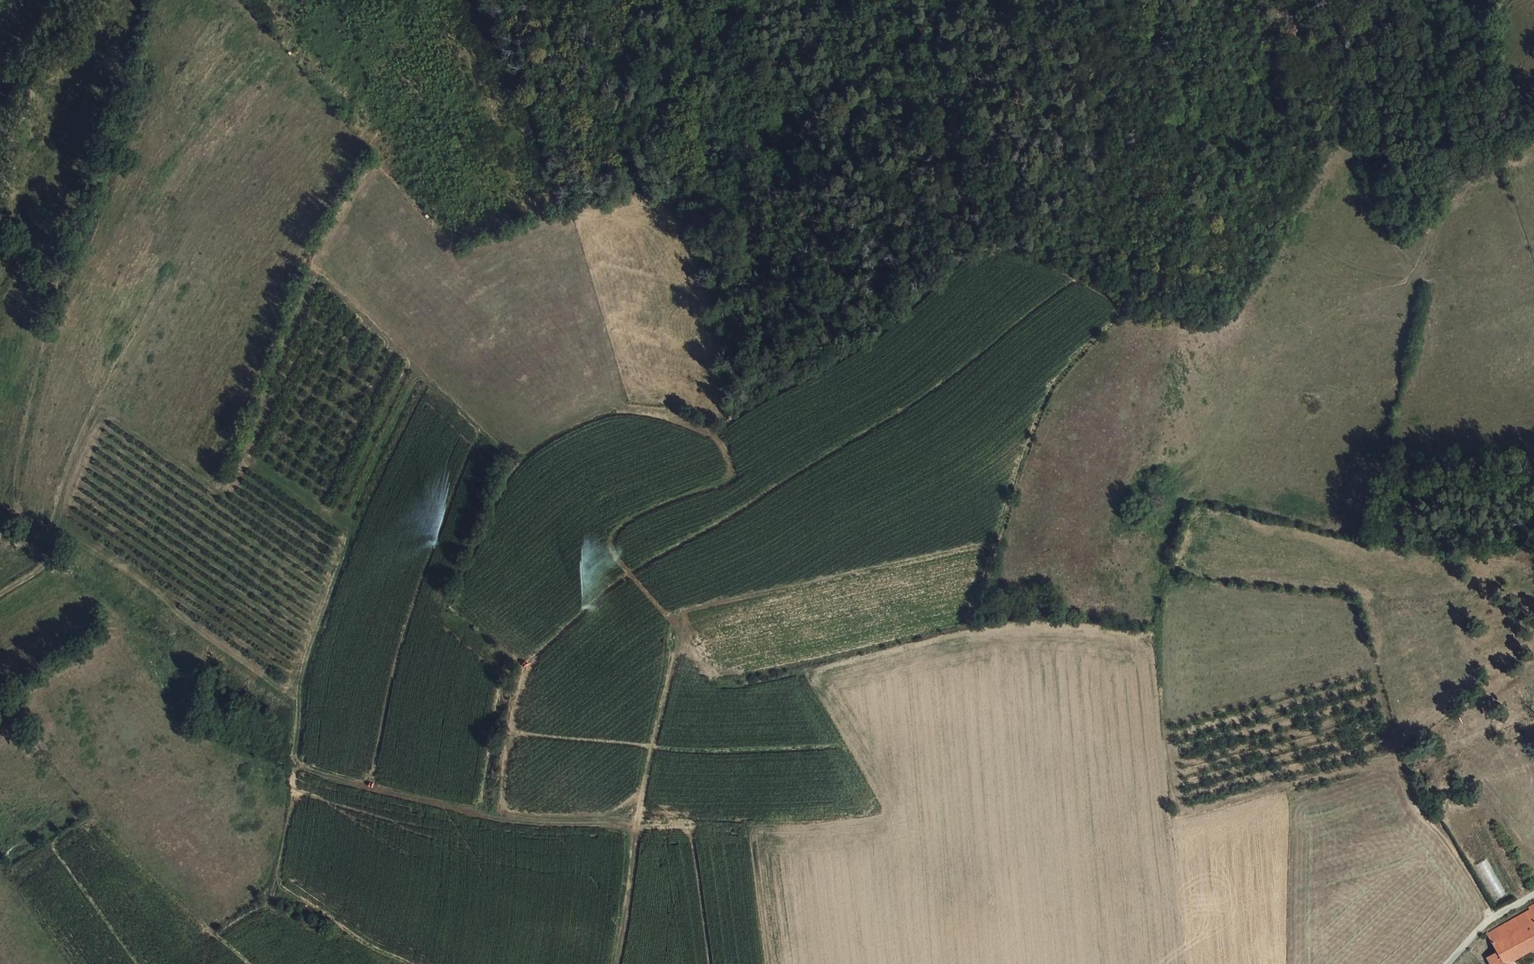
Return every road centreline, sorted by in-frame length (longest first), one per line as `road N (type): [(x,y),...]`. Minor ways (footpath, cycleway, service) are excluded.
road 1 (track): [(615,963),(654,721),(681,641),(673,620),(616,563),(613,540),(630,520),(730,479),(718,439)]

